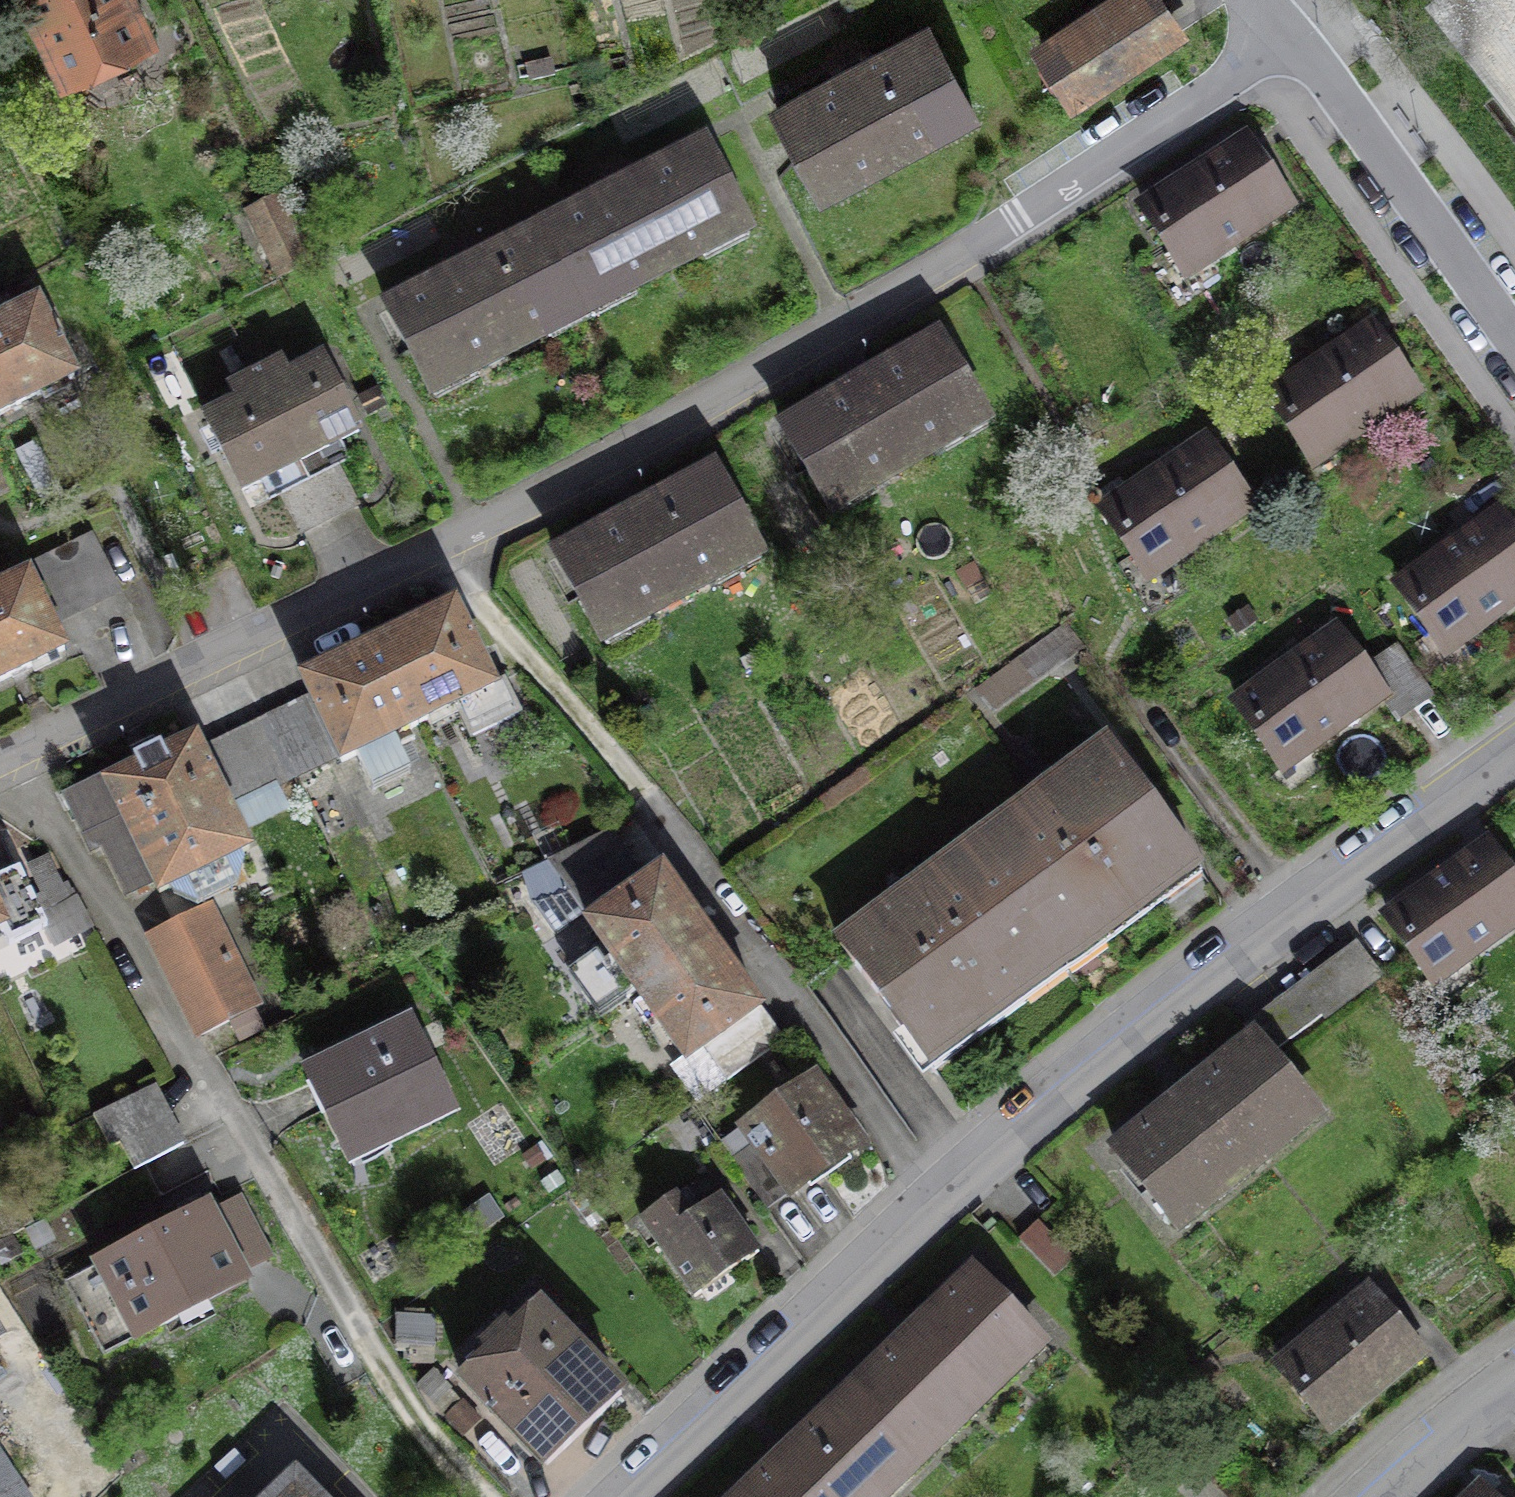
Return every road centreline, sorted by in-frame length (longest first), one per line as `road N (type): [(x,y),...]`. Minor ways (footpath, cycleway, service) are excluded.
road 1 (residential): [(618,1496),(936,1203),(1321,897),(1514,760)]
road 2 (residential): [(1005,225),(474,531),(0,762)]
road 3 (track): [(479,1496),(407,1411),(10,757)]
road 4 (track): [(448,544),(647,793),(936,1203)]
road 5 (residential): [(1514,340),(1292,34)]
road 6 (residential): [(1292,34),(1005,225)]
road 7 (residential): [(1381,1496),(1514,1379)]

